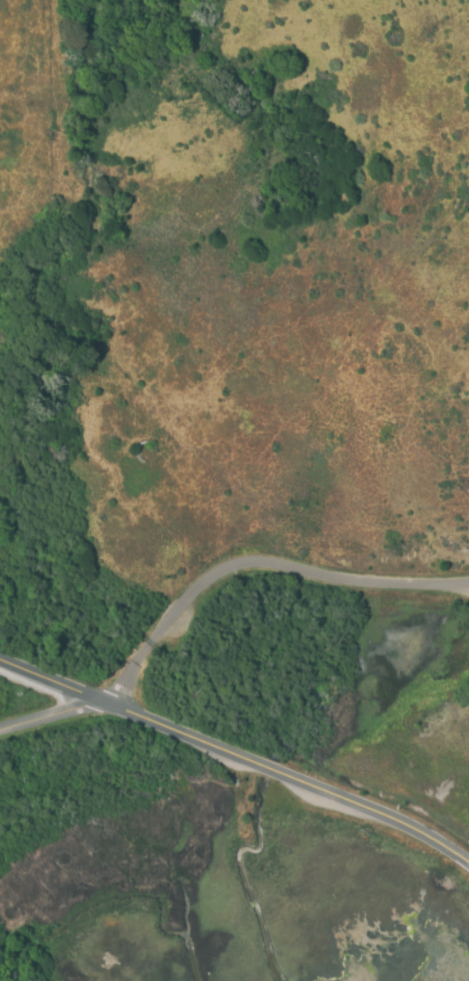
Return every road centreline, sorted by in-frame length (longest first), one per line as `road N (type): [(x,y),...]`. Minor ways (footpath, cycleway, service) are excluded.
road 1 (tertiary): [(110,707),(157,631),(204,583),(241,564),(362,581),(468,582)]
road 2 (primary): [(110,707),(379,814),(468,864)]

